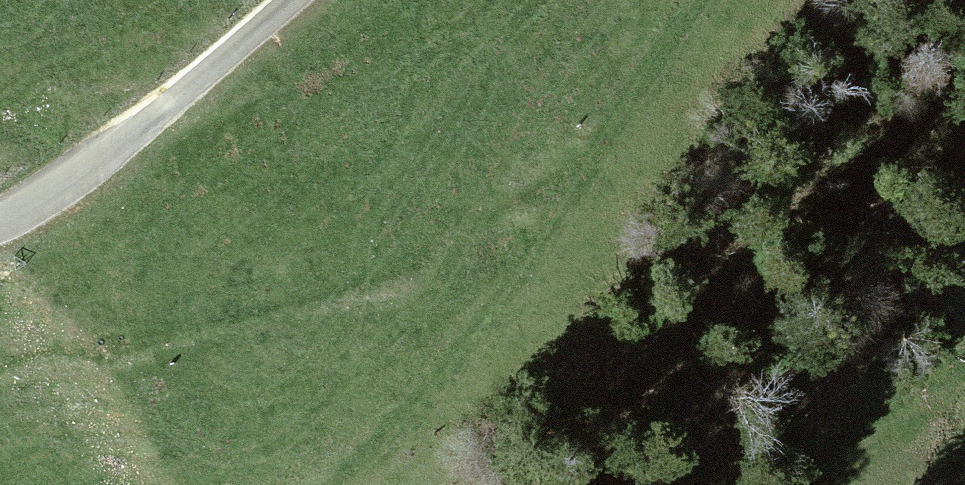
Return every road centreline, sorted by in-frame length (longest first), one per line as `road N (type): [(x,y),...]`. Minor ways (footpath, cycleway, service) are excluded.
road 1 (track): [(711,0),(663,79),(484,320),(387,429),(316,484)]
road 2 (unclassified): [(296,0),(106,151),(0,216)]
road 3 (track): [(804,484),(964,366)]

